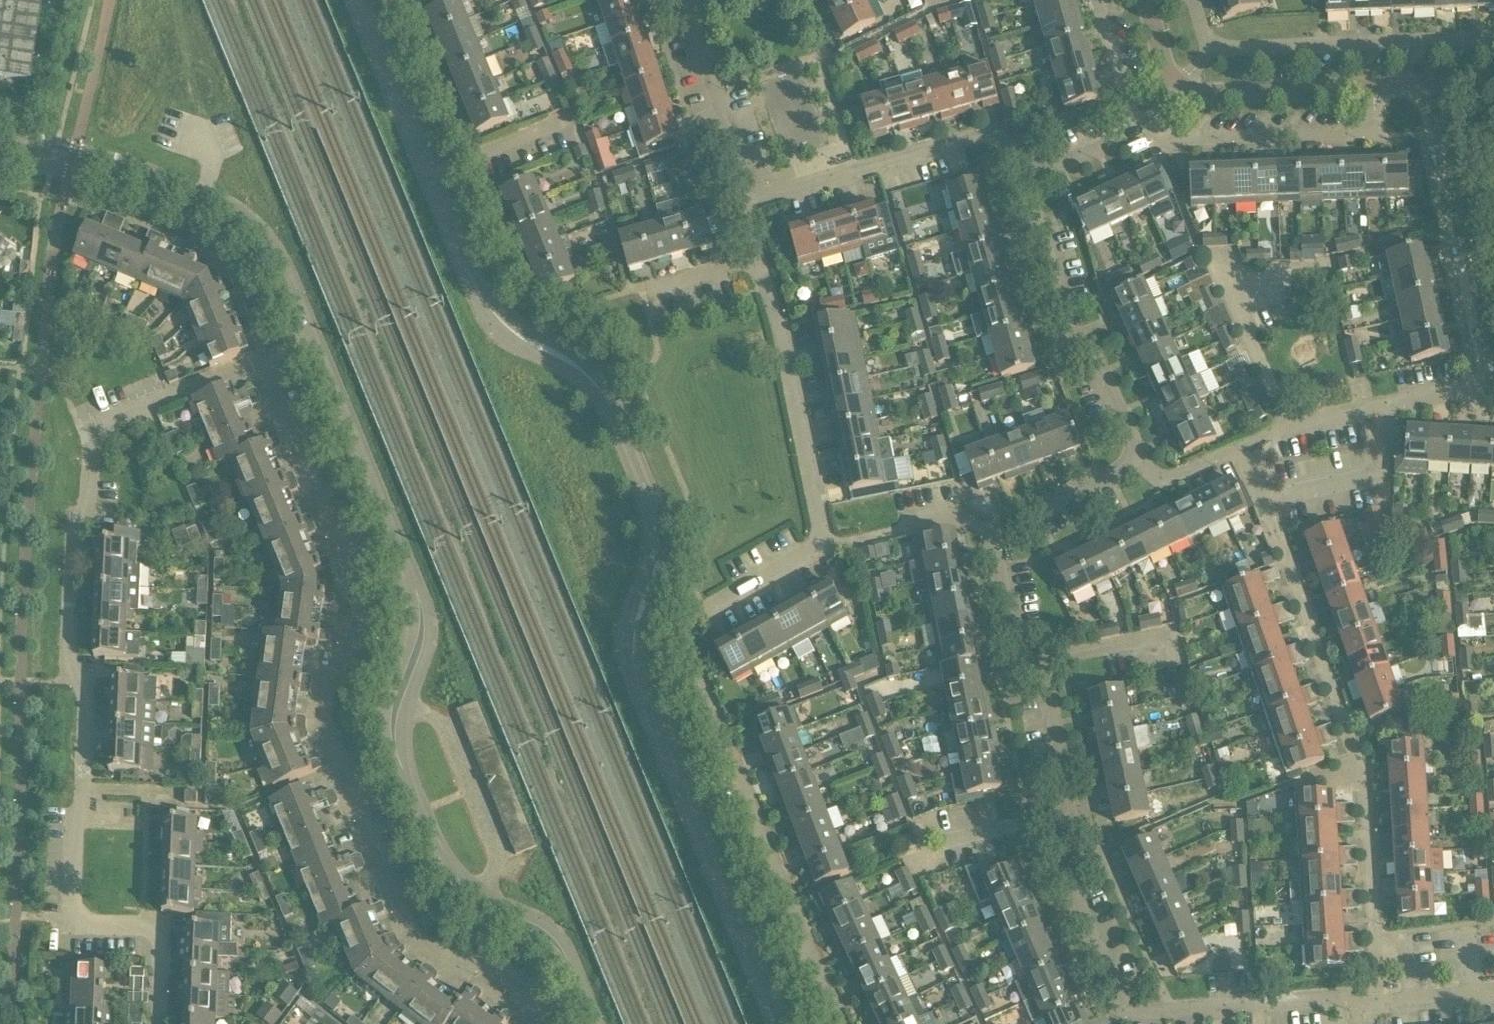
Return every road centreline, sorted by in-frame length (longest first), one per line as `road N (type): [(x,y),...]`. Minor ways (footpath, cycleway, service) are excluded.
road 1 (residential): [(1355,998),(1133,1011),(1118,997),(1071,890),(1062,839),(1069,799),(1043,669),(1017,656),(995,543),(1016,517),(1142,460)]
road 2 (residential): [(158,1023),(156,932),(83,925),(72,912),(85,701),(67,656),(72,537),(87,501),(90,430),(262,360)]
road 3 (tertiary): [(662,744),(634,657),(658,541),(645,484),(603,393),(570,363),(512,331),(477,290),(357,0)]
road 4 (residential): [(542,1023),(524,982),(475,963),(458,969),(412,933),(323,722),(331,666),(347,661),(366,607),(262,360)]
road 5 (residential): [(593,1023),(555,944),(472,901),(452,881),(403,770),(393,722),(420,641),(421,611),(313,339)]
road 6 (residential): [(717,722),(685,645),(689,622),(813,550),(821,528),(758,257),(642,291)]
road 7 (residential): [(1022,177),(1011,149),(979,137),(754,201),(683,0)]
road 8 (residential): [(1142,460),(1167,477),(1274,432),(1493,385)]
road 9 (residential): [(717,722),(843,1023)]
road 10 (residential): [(1022,177),(1064,317),(1089,341),(1142,460)]
road 11 (residential): [(1493,381),(1425,83)]
road 12 (tertiary): [(778,1023),(662,744)]
road 13 (residential): [(1213,47),(1493,40)]
road 14 (residential): [(1374,87),(1375,127),(1366,134),(1185,141),(1148,123)]
road 15 (residential): [(313,339),(266,241),(229,211),(169,187)]
road 16 (unclassified): [(1180,85),(1205,94),(1374,87)]
road 17 (residential): [(169,187),(126,163),(58,144),(0,146)]
road 18 (residential): [(0,168),(52,168),(169,187)]
road 19 (residential): [(1355,998),(1493,989)]
road 20 (residential): [(1099,0),(1136,129)]
road 21 (residential): [(1136,129),(1022,177)]

